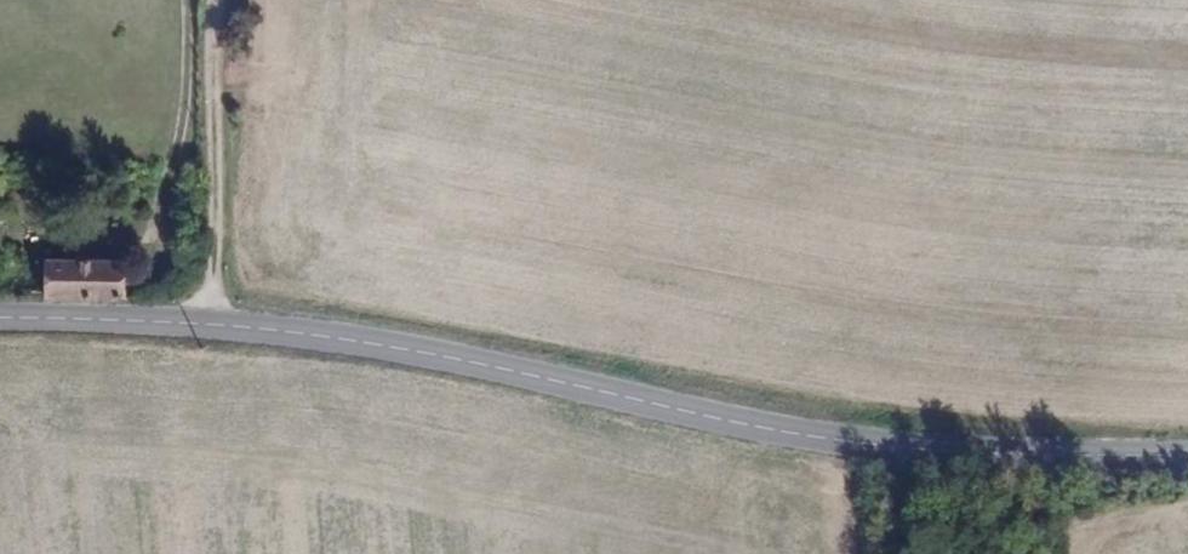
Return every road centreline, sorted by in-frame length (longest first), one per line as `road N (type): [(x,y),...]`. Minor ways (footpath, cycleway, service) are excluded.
road 1 (unclassified): [(1187,459),(901,451),(712,424),(436,353),(209,325),(0,320)]
road 2 (track): [(209,325),(217,0)]

